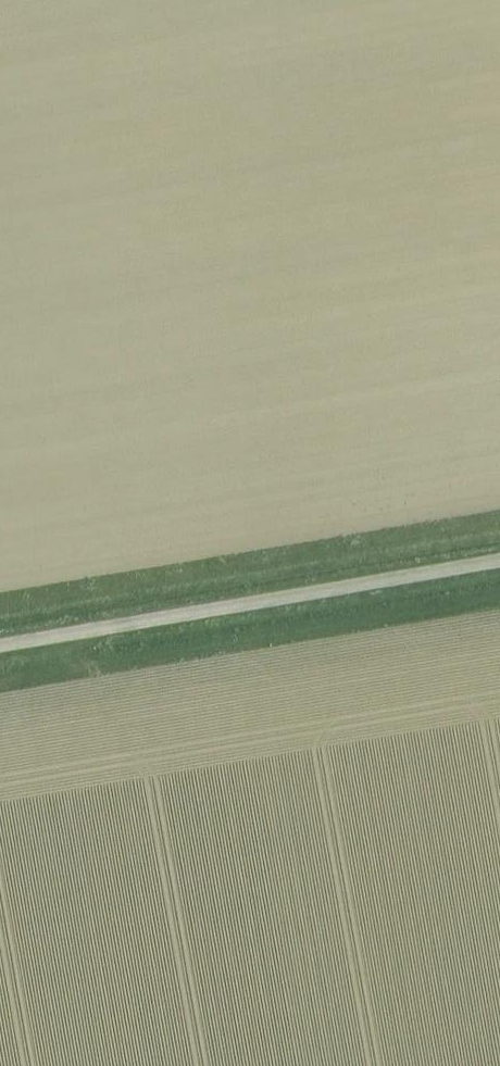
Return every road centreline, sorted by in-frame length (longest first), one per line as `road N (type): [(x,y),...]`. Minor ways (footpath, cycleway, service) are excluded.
road 1 (unclassified): [(499,564),(0,648)]

